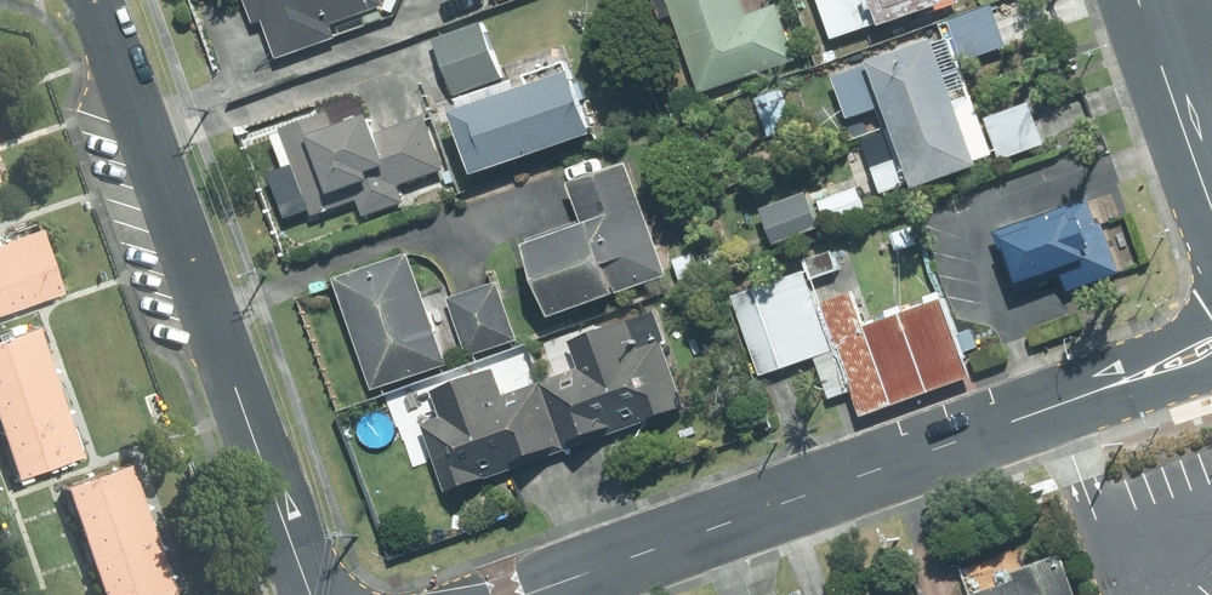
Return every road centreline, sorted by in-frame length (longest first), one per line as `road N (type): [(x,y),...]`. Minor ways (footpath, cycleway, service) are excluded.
road 1 (tertiary): [(526,594),(1211,350)]
road 2 (residential): [(309,594),(93,0)]
road 3 (secondary): [(1211,210),(1148,28)]

